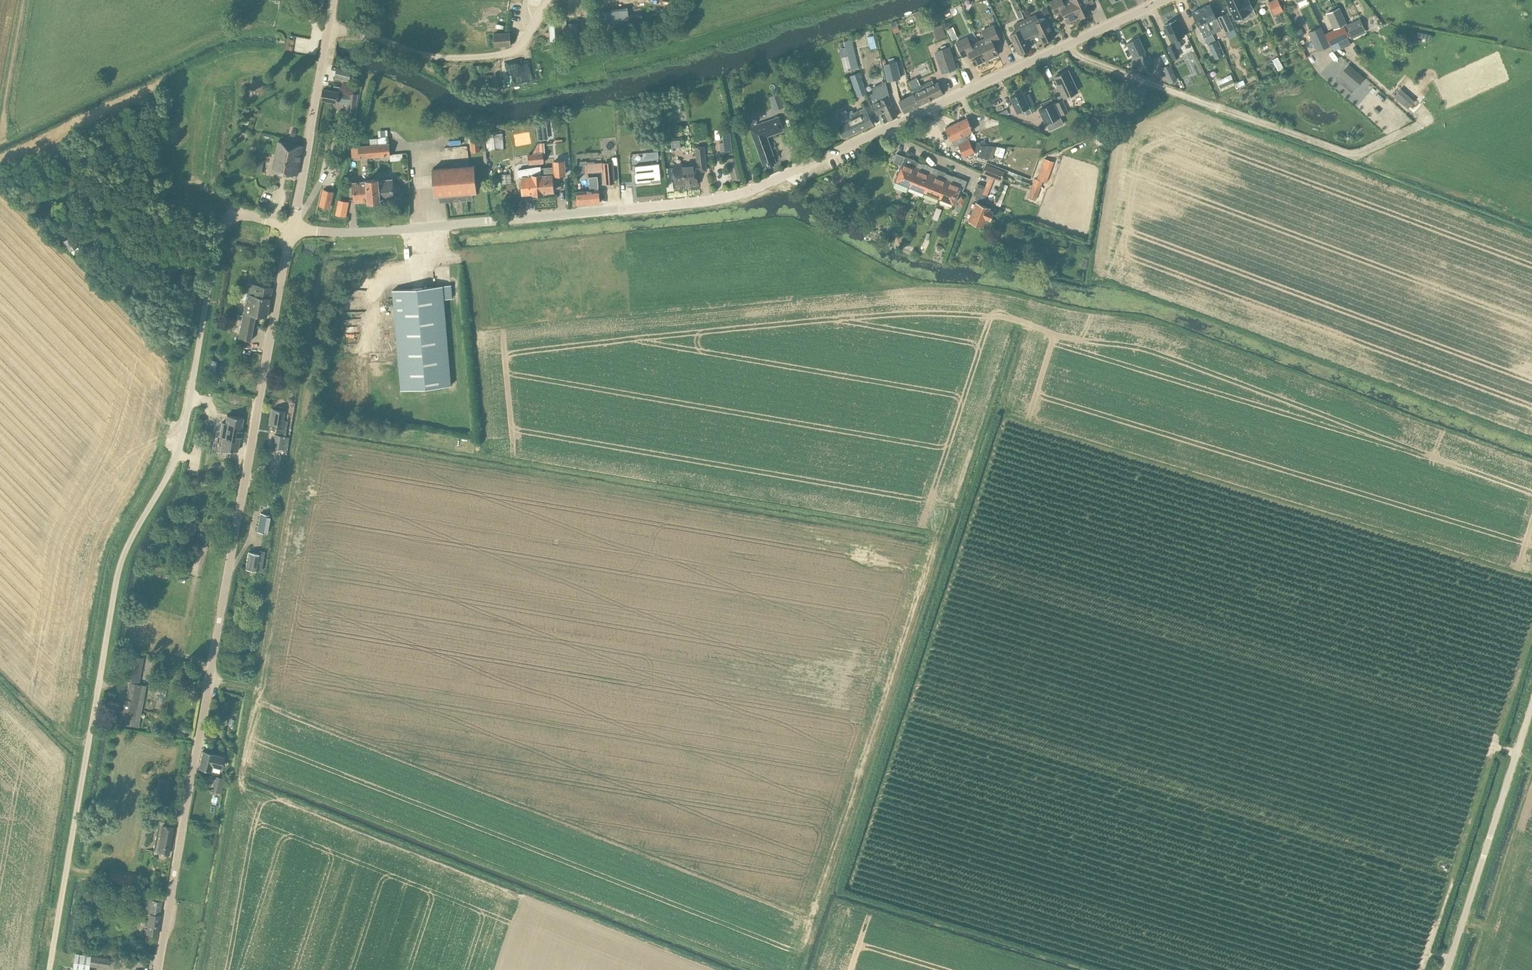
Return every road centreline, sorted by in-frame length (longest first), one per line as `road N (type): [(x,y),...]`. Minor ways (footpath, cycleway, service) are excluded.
road 1 (unclassified): [(55,969),(121,568),(181,440),(213,249),(227,211)]
road 2 (unclassified): [(159,969),(293,228)]
road 3 (unclassified): [(891,129),(713,199),(345,233),(293,228)]
road 4 (unclassified): [(1165,0),(891,129)]
road 5 (unclassified): [(1446,969),(1531,703)]
road 6 (residential): [(548,0),(525,43),(507,54),(433,56),(329,30)]
road 7 (unclassified): [(293,228),(329,30)]

